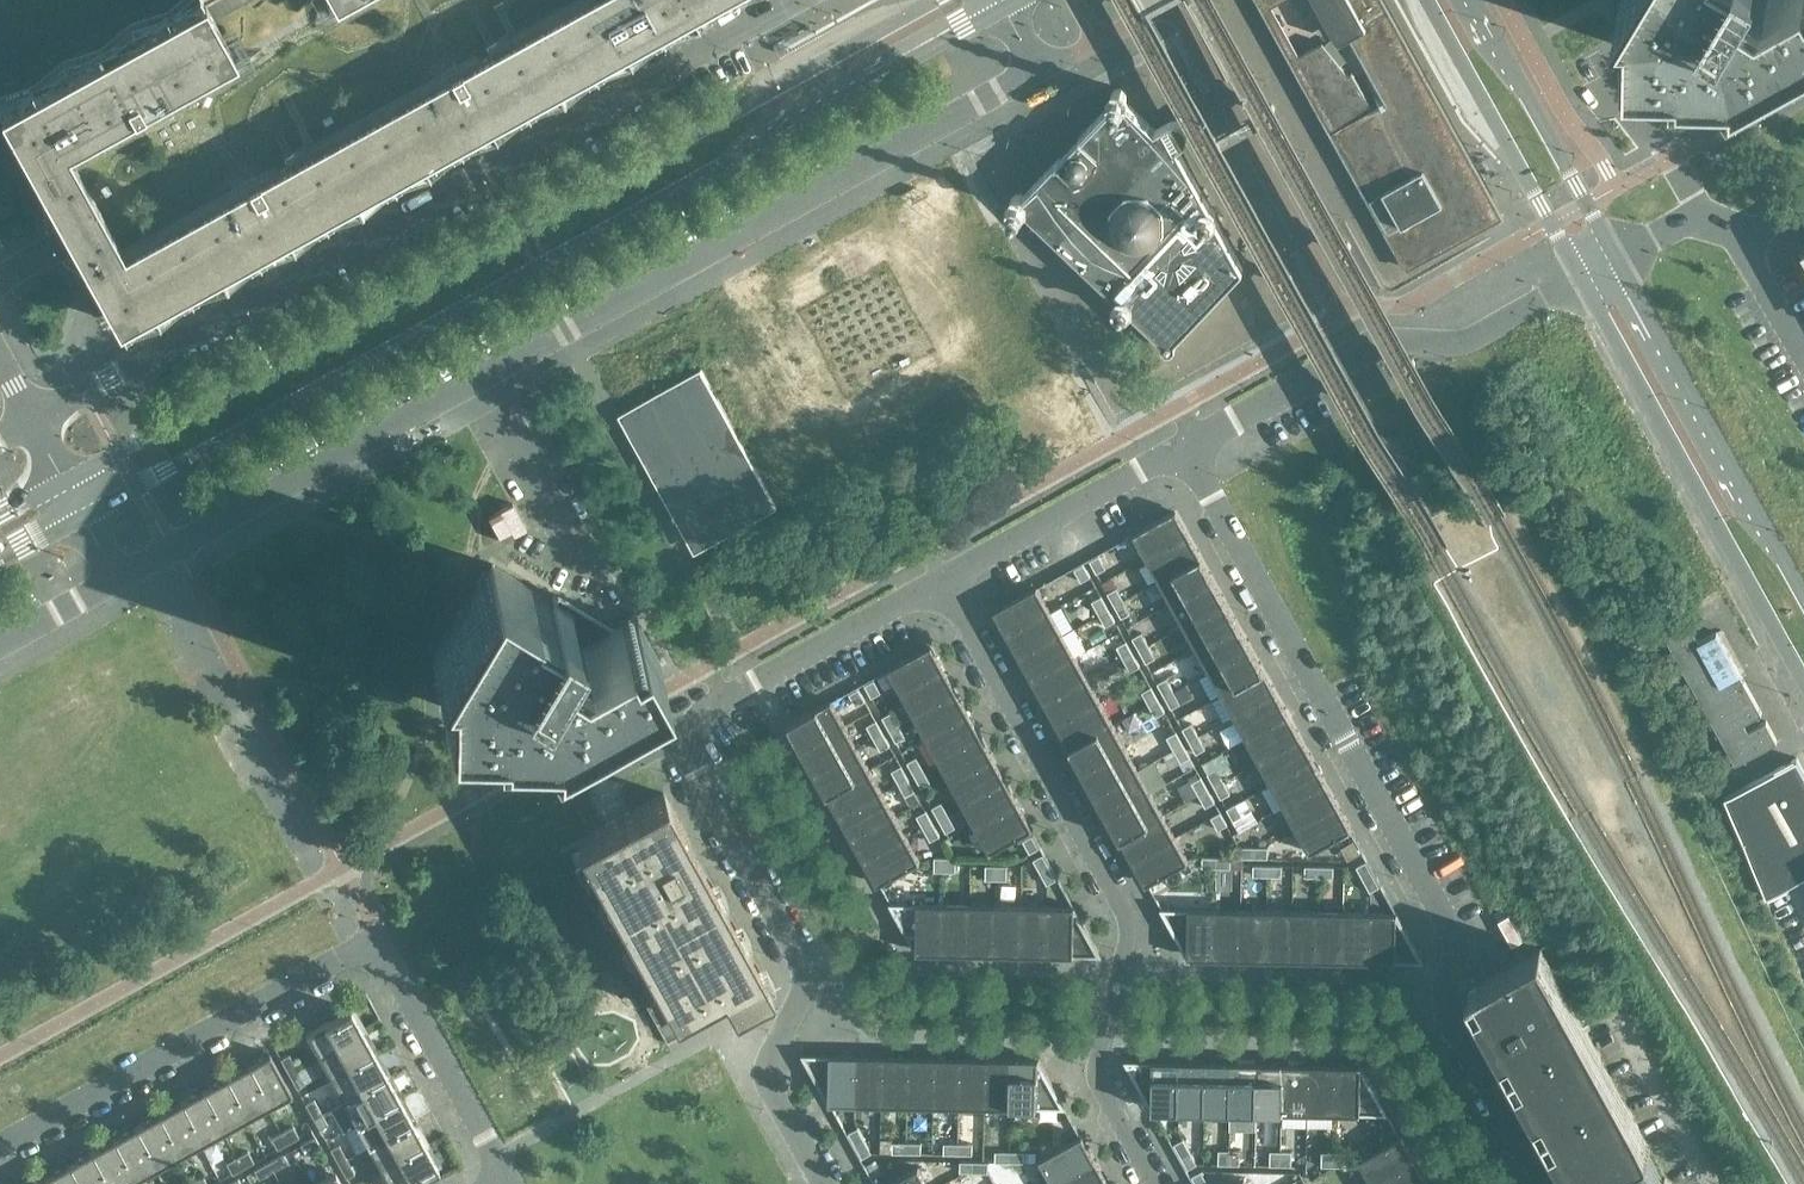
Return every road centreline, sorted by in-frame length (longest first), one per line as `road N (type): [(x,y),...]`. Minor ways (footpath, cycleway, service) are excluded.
road 1 (residential): [(146,567),(1049,71),(1015,9)]
road 2 (tertiary): [(86,521),(1015,9)]
road 3 (tertiary): [(948,0),(67,485)]
road 4 (residential): [(32,420),(794,0)]
road 5 (residential): [(1546,1183),(1436,980),(1426,897),(1190,449)]
road 6 (residential): [(1153,1183),(1095,1084),(1096,1050),(1131,930),(1120,890),(942,579)]
road 7 (residential): [(722,700),(692,731),(806,964),(807,985),(768,1065),(772,1090),(824,1183)]
road 8 (secondary): [(1581,277),(1803,684)]
road 9 (unclassified): [(146,567),(364,947)]
road 10 (residential): [(1190,449),(1373,344),(1465,342),(1581,277)]
road 11 (residential): [(364,947),(0,1147)]
road 12 (secondary): [(1803,599),(1617,256)]
road 13 (secondary): [(1426,0),(1581,277)]
road 14 (secondary): [(1617,256),(1466,0)]
road 15 (residential): [(498,1176),(378,939),(364,947)]
road 16 (residential): [(942,579),(1190,449)]
road 17 (residential): [(722,700),(942,579)]
road 18 (residential): [(1617,256),(1709,217),(1755,238)]
road 19 (residential): [(1755,238),(1753,265),(1803,354)]
road 20 (residential): [(109,0),(0,55)]

